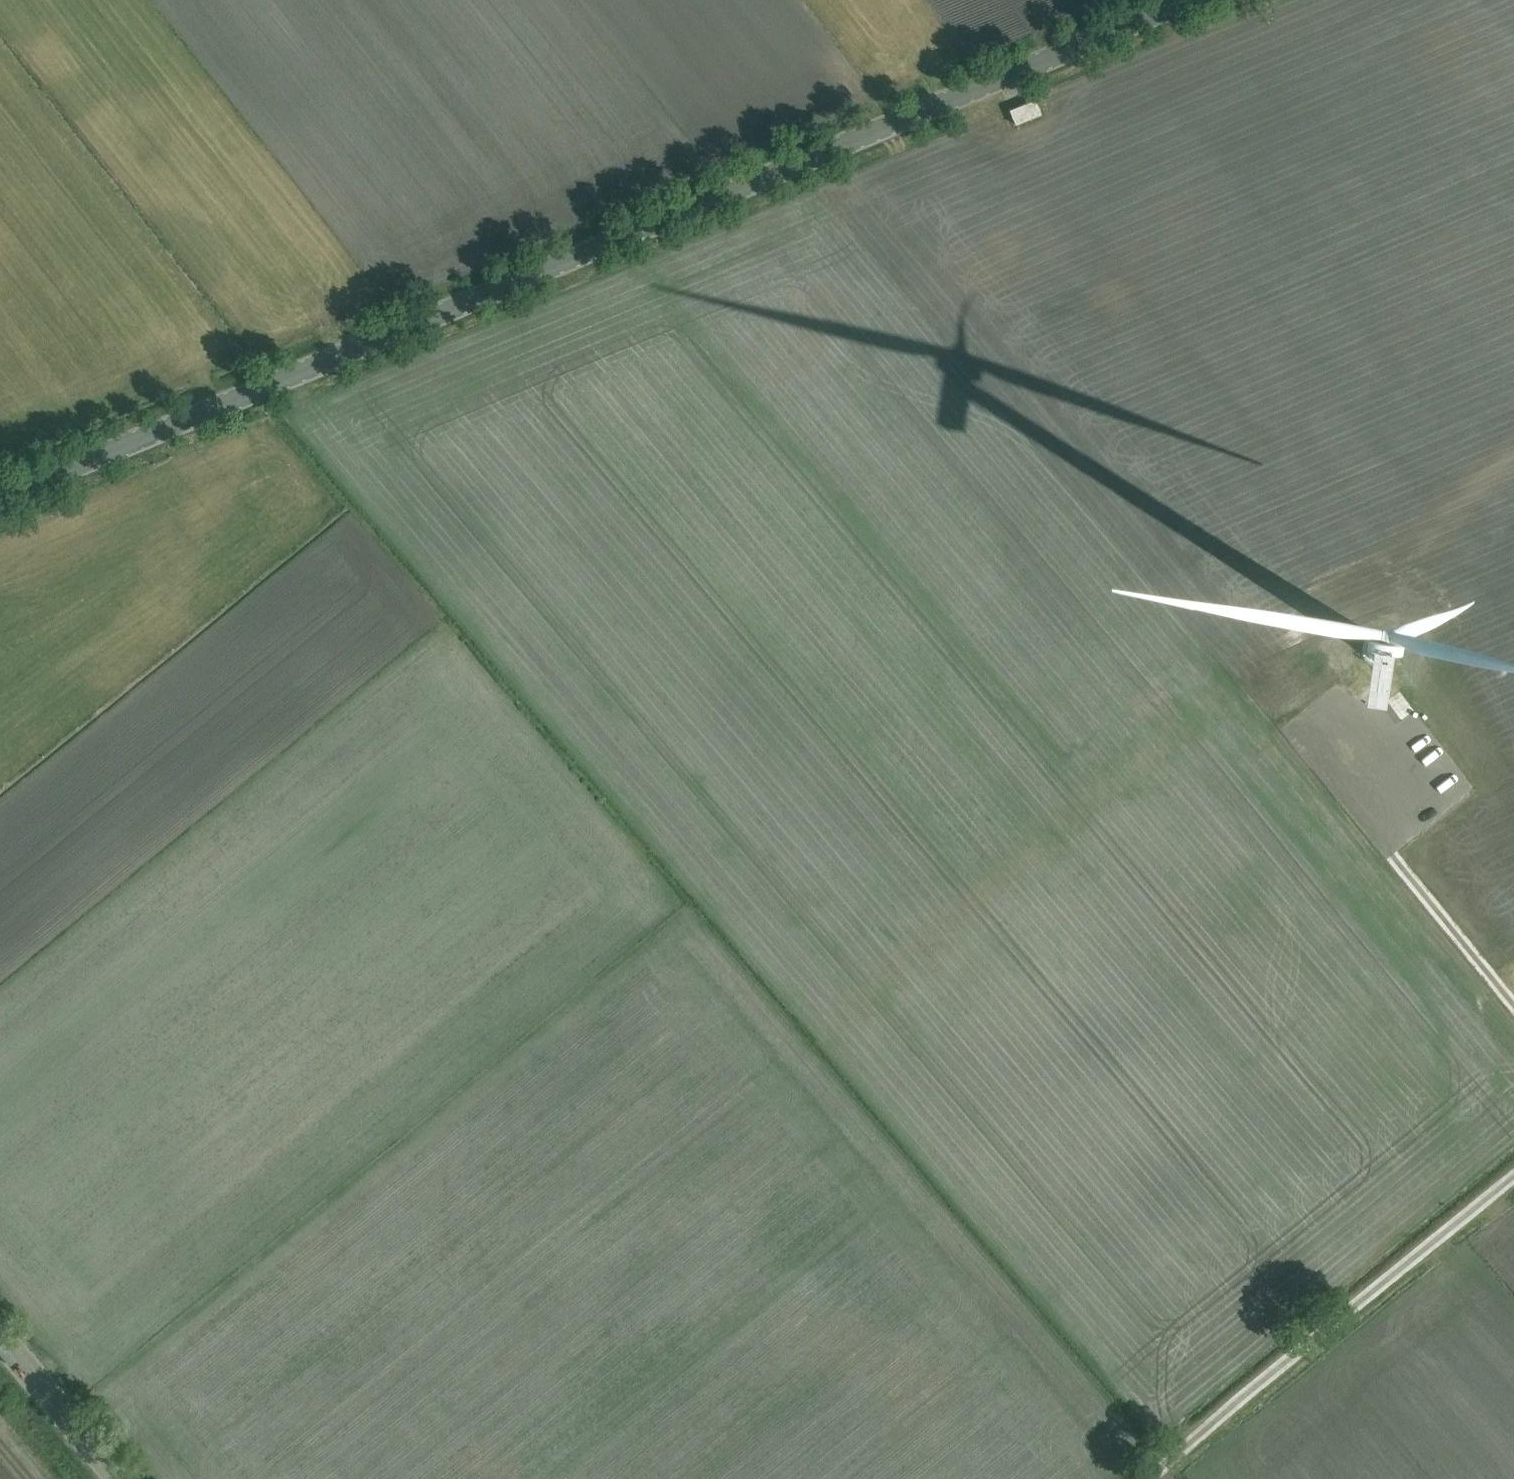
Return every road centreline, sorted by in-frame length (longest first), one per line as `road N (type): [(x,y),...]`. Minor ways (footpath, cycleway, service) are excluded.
road 1 (unclassified): [(0,498),(1188,0)]
road 2 (track): [(1139,1478),(1513,1173)]
road 3 (tertiary): [(120,1478),(0,1337)]

